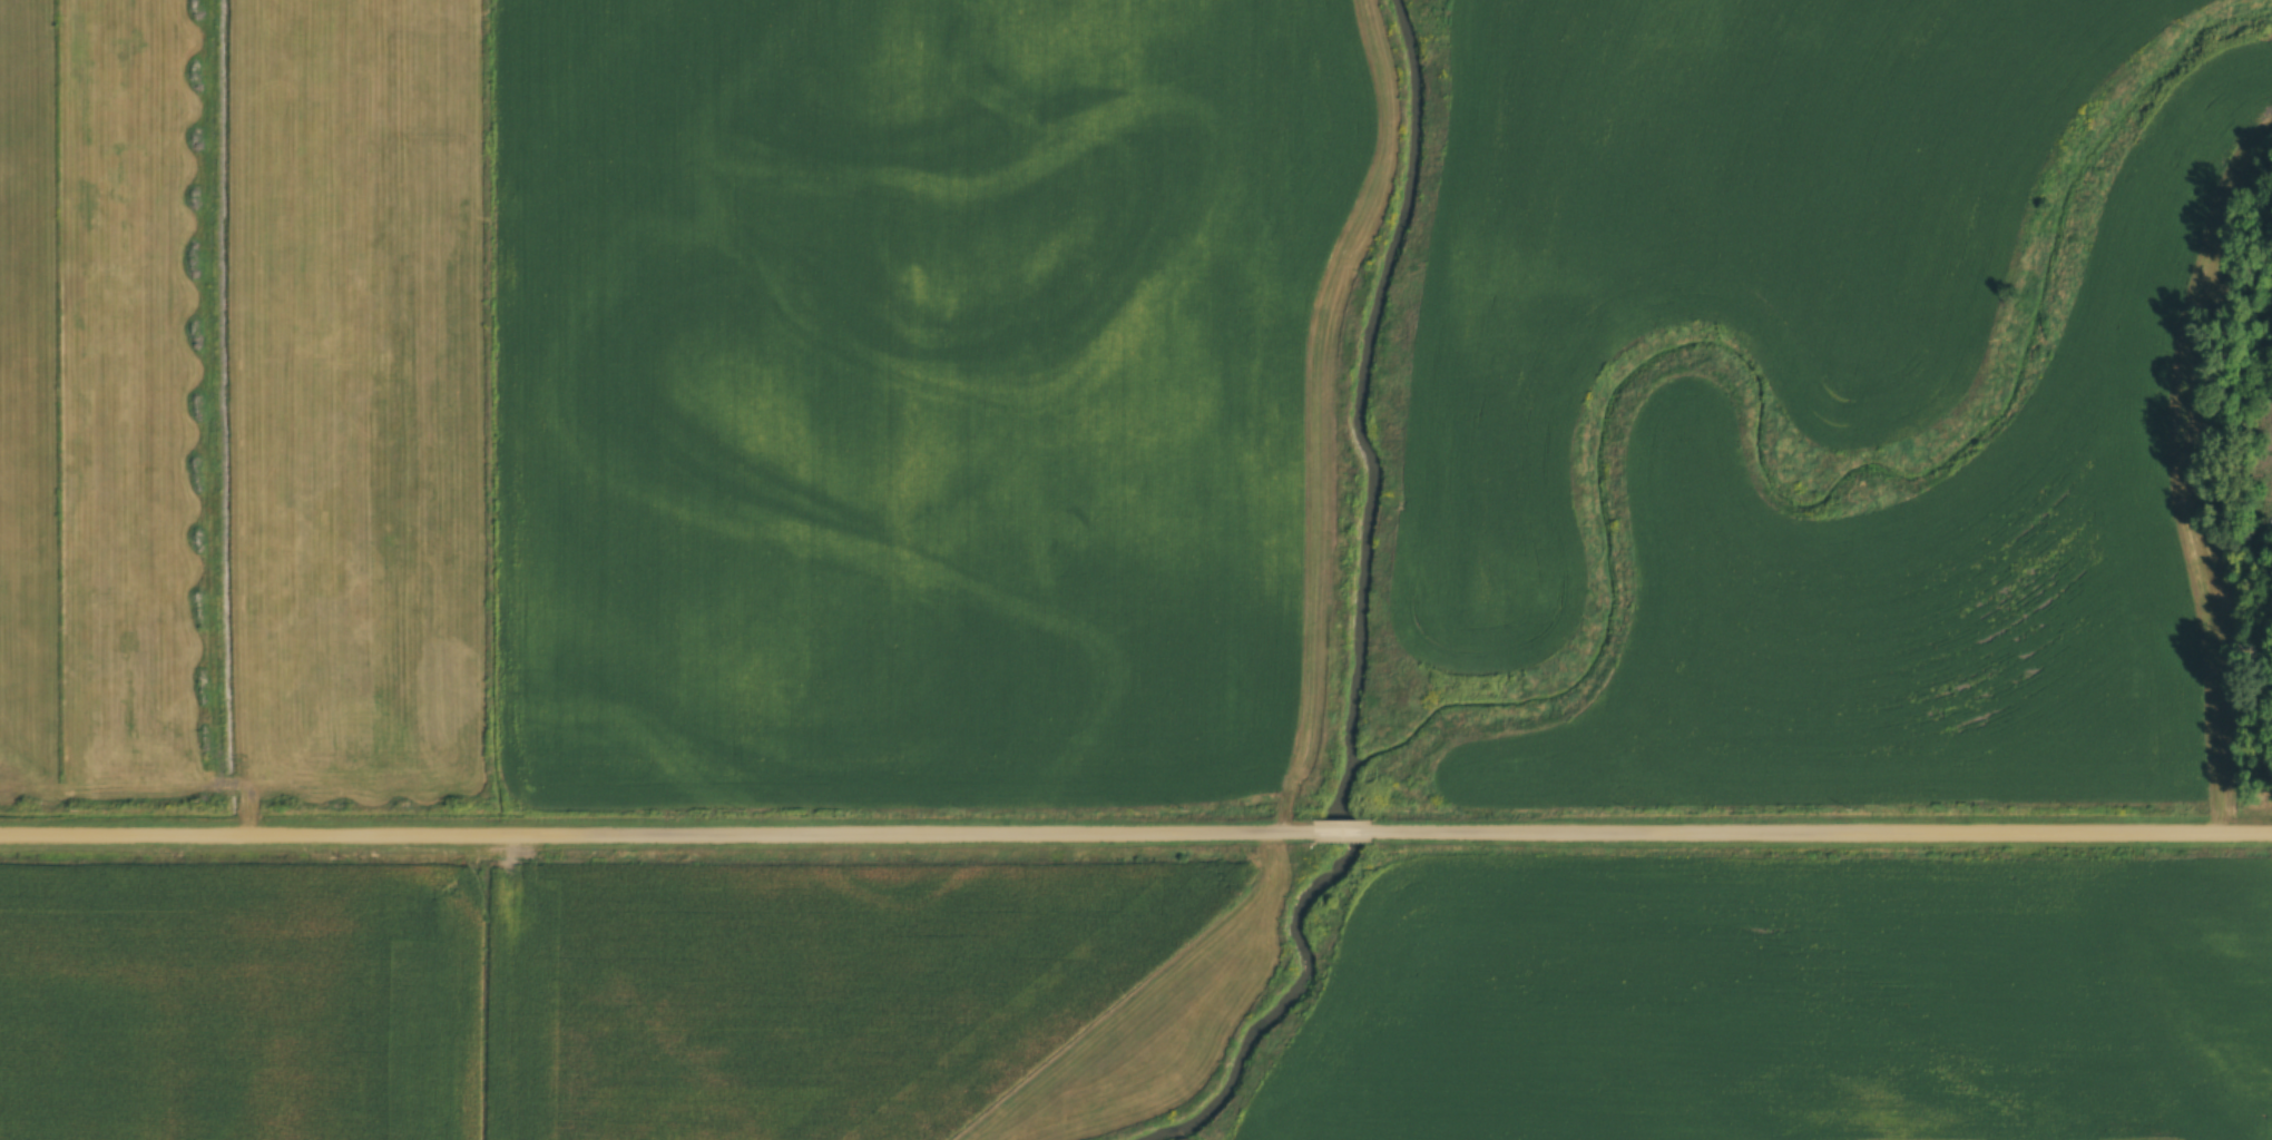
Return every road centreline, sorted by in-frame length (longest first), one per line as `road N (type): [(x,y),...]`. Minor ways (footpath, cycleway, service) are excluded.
road 1 (residential): [(0,835),(1305,834)]
road 2 (residential): [(1380,834),(2271,833)]

